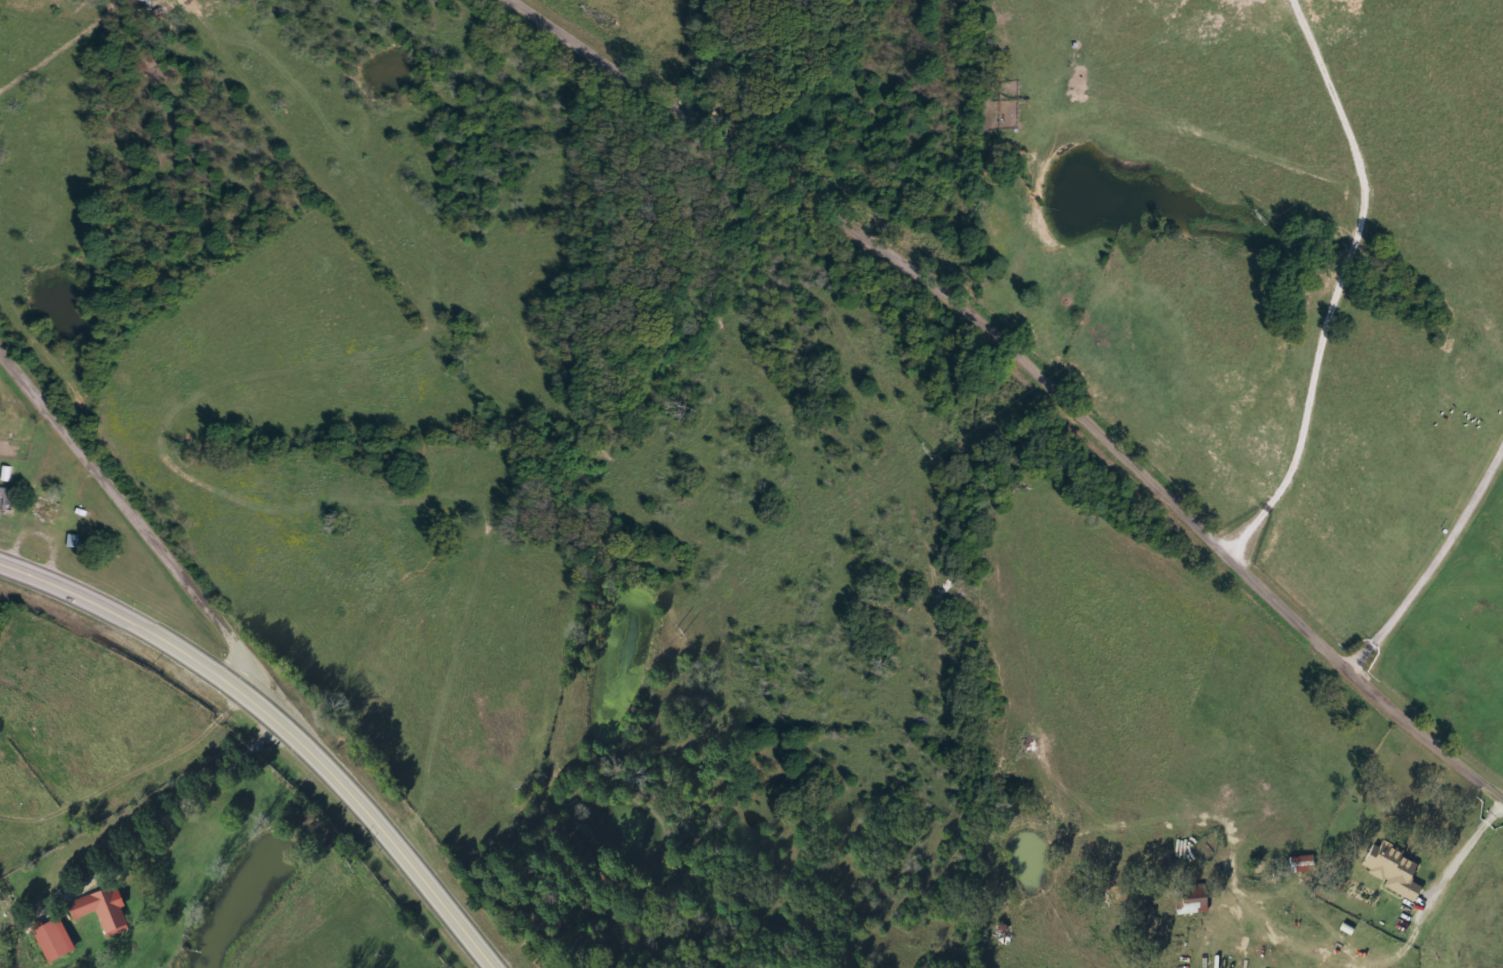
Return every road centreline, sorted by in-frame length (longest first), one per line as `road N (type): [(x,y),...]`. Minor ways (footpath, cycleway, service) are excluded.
road 1 (residential): [(1502,800),(1350,673),(949,299),(512,0)]
road 2 (primary): [(482,967),(252,700),(161,634),(0,564)]
road 3 (residential): [(252,700),(259,670),(0,346)]

